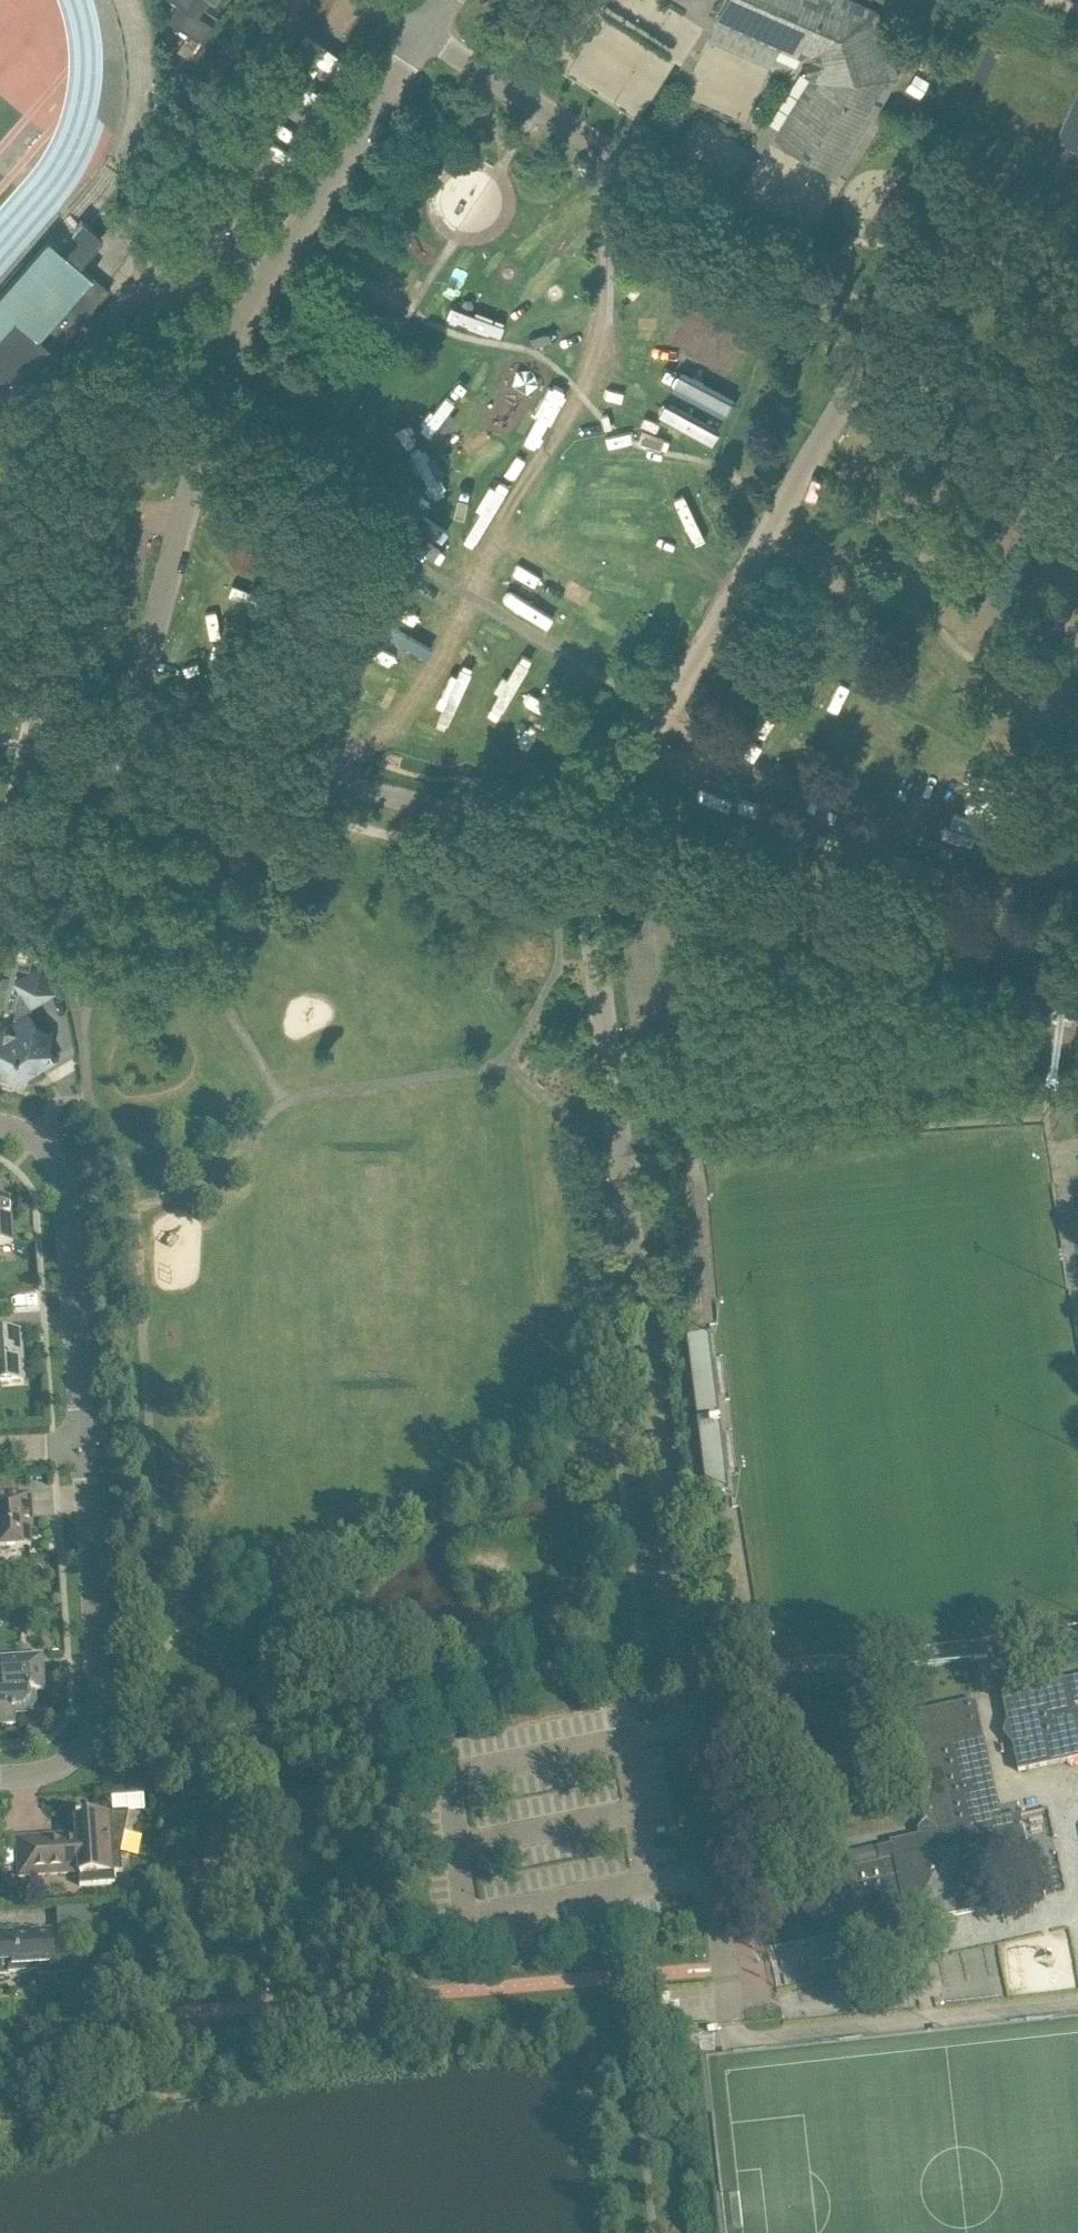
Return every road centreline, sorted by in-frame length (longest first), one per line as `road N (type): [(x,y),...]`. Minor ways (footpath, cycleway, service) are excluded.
road 1 (unclassified): [(726,1967),(587,844)]
road 2 (unclassified): [(126,731),(244,317),(428,33)]
road 3 (unclassified): [(587,844),(888,331)]
road 4 (unclassified): [(888,331),(428,33)]
road 5 (unclassified): [(587,844),(126,731)]
road 6 (residential): [(0,1775),(66,1762),(95,1726),(101,1703),(84,1443)]
road 7 (residential): [(84,1443),(66,1196),(45,1146),(0,1125)]
road 8 (unclassified): [(1077,455),(888,331)]
road 9 (unclassified): [(126,731),(0,702)]

